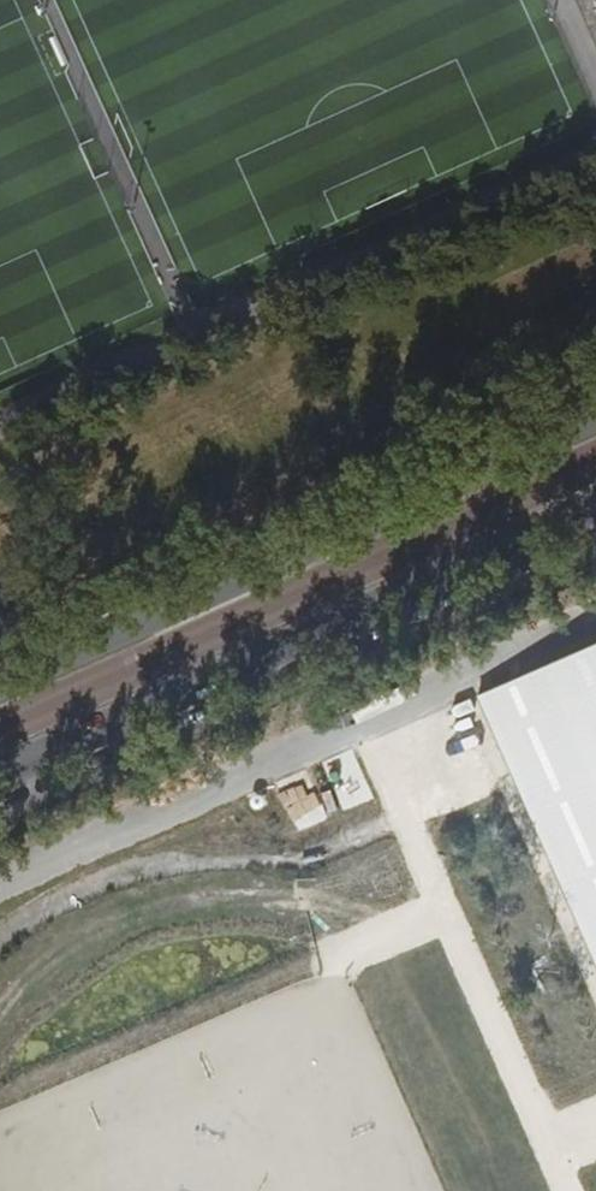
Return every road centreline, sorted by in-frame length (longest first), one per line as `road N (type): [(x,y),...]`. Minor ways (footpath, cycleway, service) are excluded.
road 1 (primary): [(595,417),(0,687)]
road 2 (primary): [(0,773),(595,510)]

